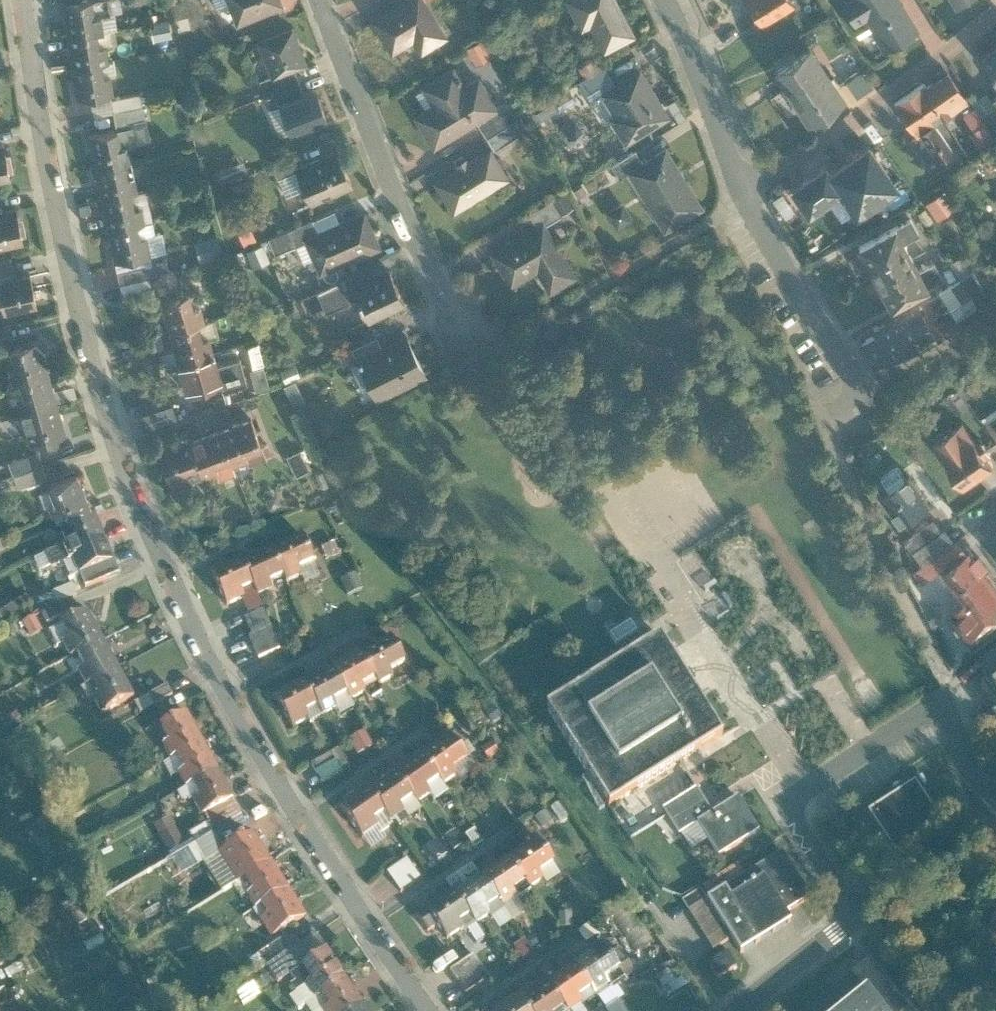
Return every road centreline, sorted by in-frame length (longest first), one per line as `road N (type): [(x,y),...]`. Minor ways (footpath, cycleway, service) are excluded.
road 1 (residential): [(426,1010),(277,783),(162,563),(81,316),(52,201),(19,0)]
road 2 (residential): [(313,0),(399,219),(459,331)]
road 3 (residential): [(988,821),(742,1010)]
road 4 (residential): [(995,17),(746,191)]
road 5 (residential): [(746,191),(863,396)]
road 6 (residential): [(667,0),(746,191)]

